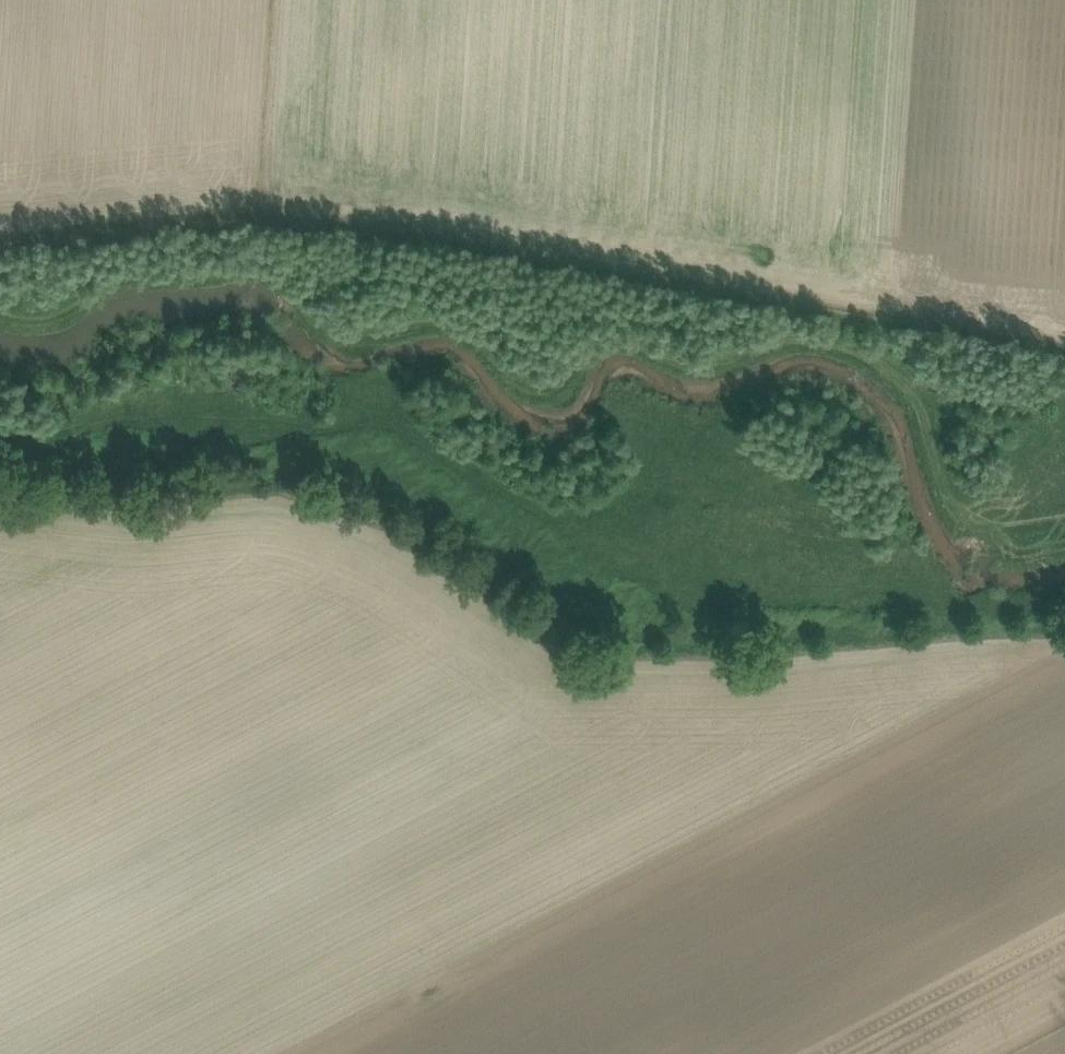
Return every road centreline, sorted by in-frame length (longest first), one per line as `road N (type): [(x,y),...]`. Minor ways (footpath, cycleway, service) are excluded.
road 1 (track): [(0,490),(162,502),(335,493),(568,642),(1064,621)]

